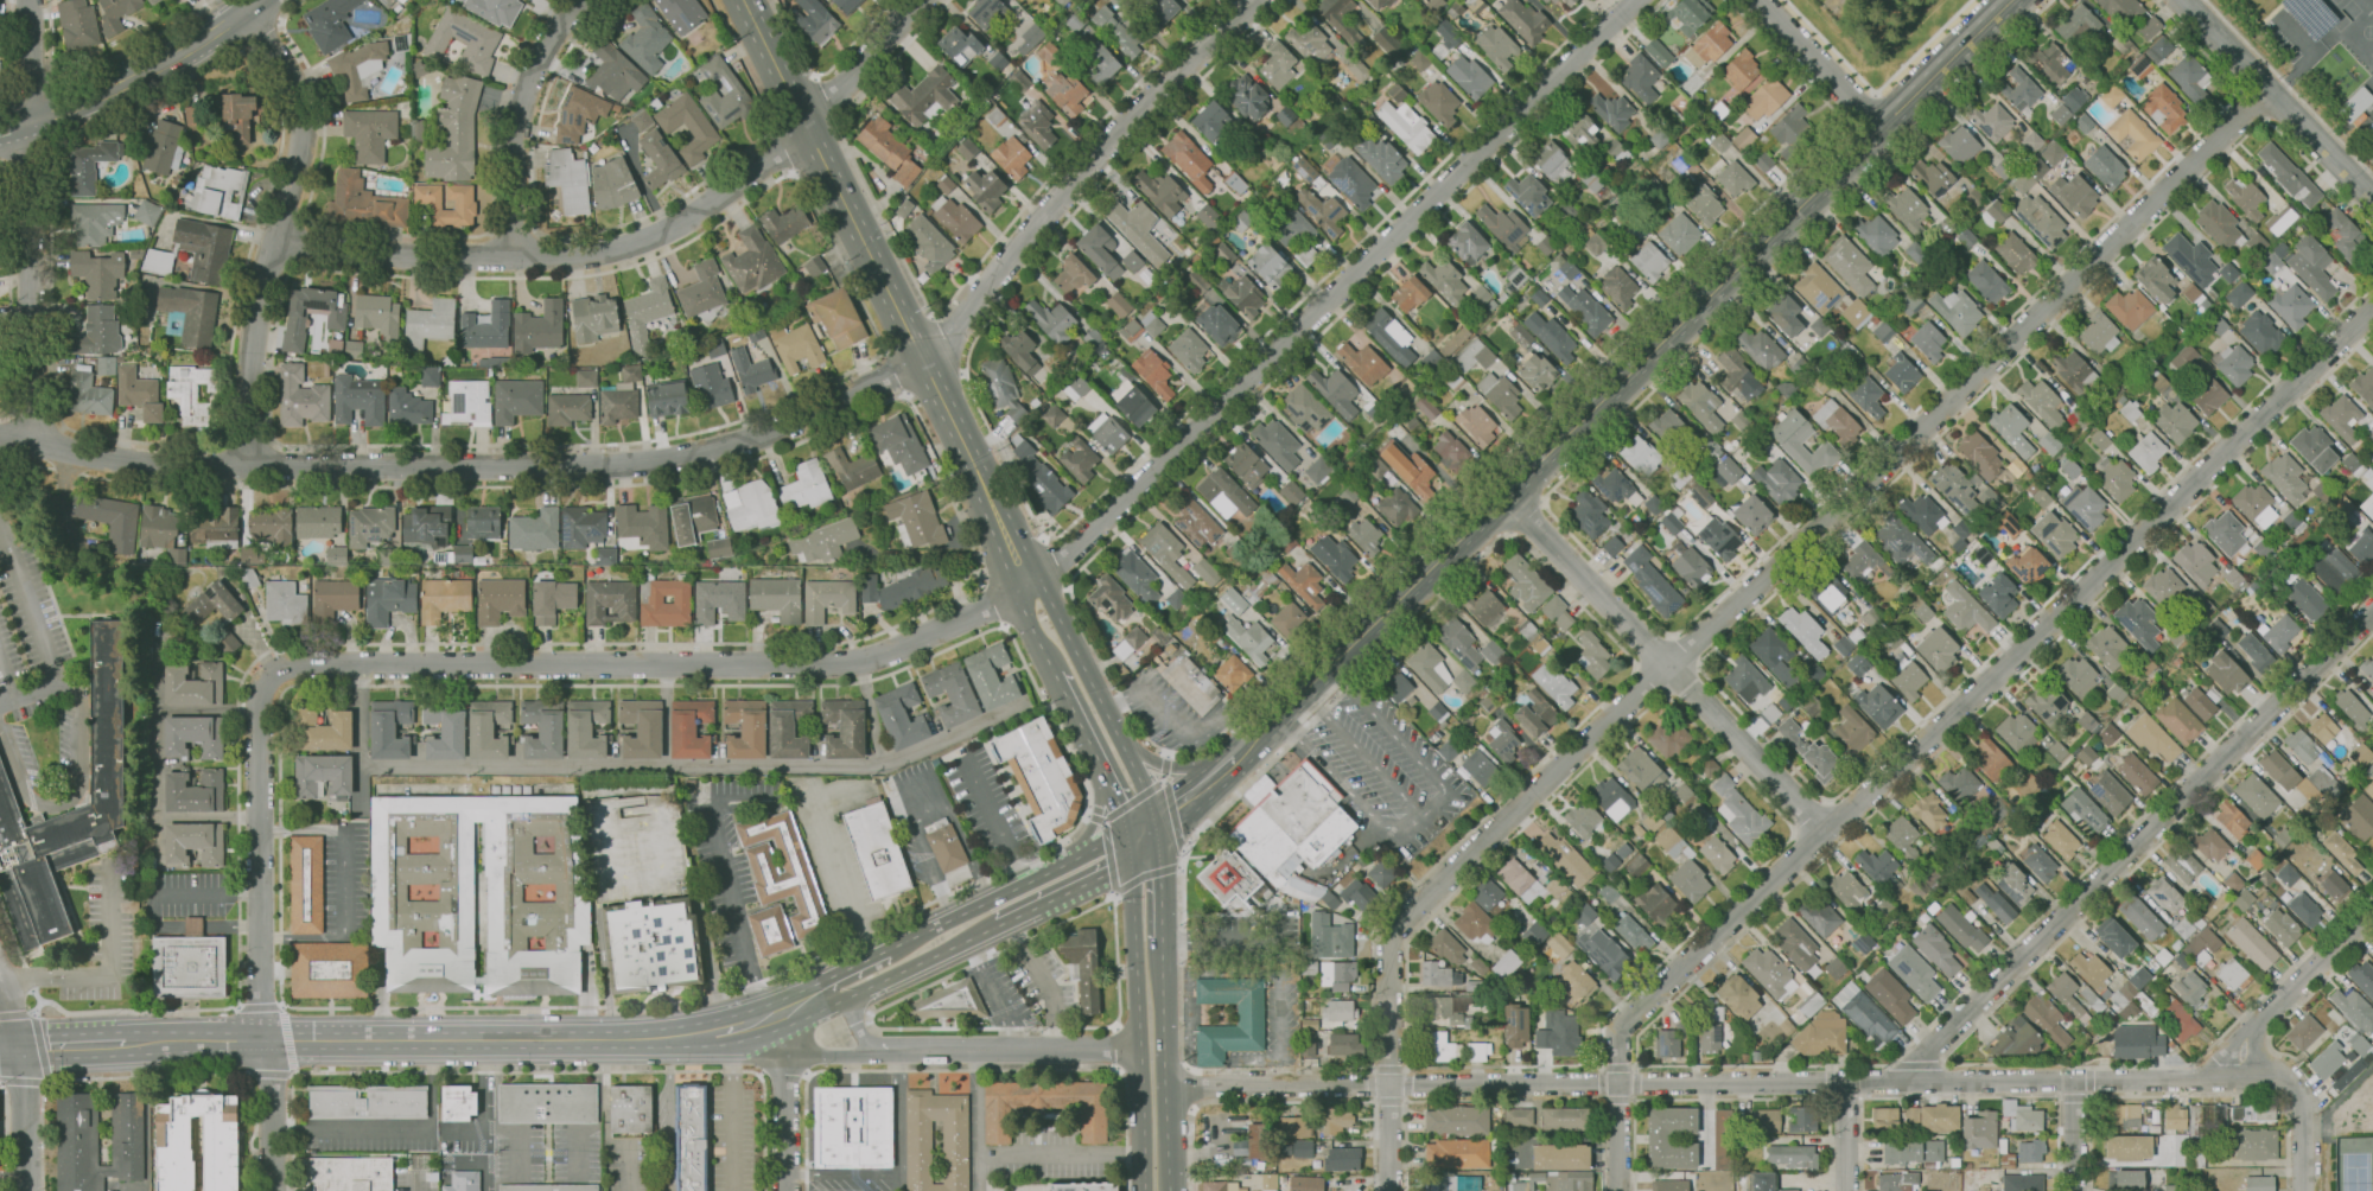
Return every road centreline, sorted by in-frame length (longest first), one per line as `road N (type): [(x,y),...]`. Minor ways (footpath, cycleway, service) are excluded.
road 1 (residential): [(2269,91),(1399,923),(1388,949),(1390,1190)]
road 2 (residential): [(2372,307),(1618,1028),(1618,1190)]
road 3 (residential): [(1265,0),(1163,96),(955,335),(895,376),(733,441),(632,465),(243,465)]
road 4 (residential): [(2304,1104),(2301,1088),(2277,1078),(1165,1088)]
road 5 (secondary): [(1257,738),(2011,0)]
road 6 (residential): [(1636,0),(1029,588)]
road 7 (residential): [(1029,588),(859,662),(303,665),(268,676)]
road 8 (residential): [(928,0),(776,154),(706,209),(634,244),(519,260),(276,249)]
road 9 (primary): [(1029,588),(742,0)]
road 10 (residential): [(1908,1081),(1928,1051),(2372,624)]
road 11 (residential): [(243,465),(255,331),(304,127),(293,81),(249,8)]
road 12 (residential): [(1825,830),(1506,495)]
road 13 (residential): [(34,445),(28,0)]
road 14 (secondary): [(266,1042),(613,1038),(707,1028)]
road 15 (residential): [(268,676),(257,708),(266,1042)]
road 16 (primary): [(1124,829),(1143,1190)]
road 17 (residential): [(586,0),(543,51),(524,101),(519,260)]
road 18 (residential): [(2372,200),(2181,0)]
road 19 (primary): [(1152,823),(1145,792),(1048,597),(1029,588)]
road 20 (secondary): [(259,0),(186,51),(36,125)]
road 21 (secondary): [(761,1018),(822,1010),(997,925)]
road 22 (primary): [(1169,1190),(1163,944)]
road 23 (residential): [(243,465),(142,465),(0,442)]
road 24 (residential): [(897,1050),(1140,1049)]
road 25 (residential): [(2209,1079),(2372,914)]
road 26 (secondary): [(1065,864),(886,950)]
road 27 (secondary): [(997,925),(1130,862),(1152,823)]
road 28 (residential): [(1879,128),(1756,0)]
road 29 (residential): [(761,1018),(784,1066),(785,1190)]
road 30 (tertiary): [(266,1042),(273,1190)]
road 31 (residential): [(761,1018),(816,1055),(897,1050)]
road 32 (residential): [(25,1190),(19,1047)]
road 33 (secondary): [(123,1043),(266,1042)]
road 34 (secondary): [(886,950),(761,1018)]
road 35 (primary): [(1163,944),(1152,823)]

